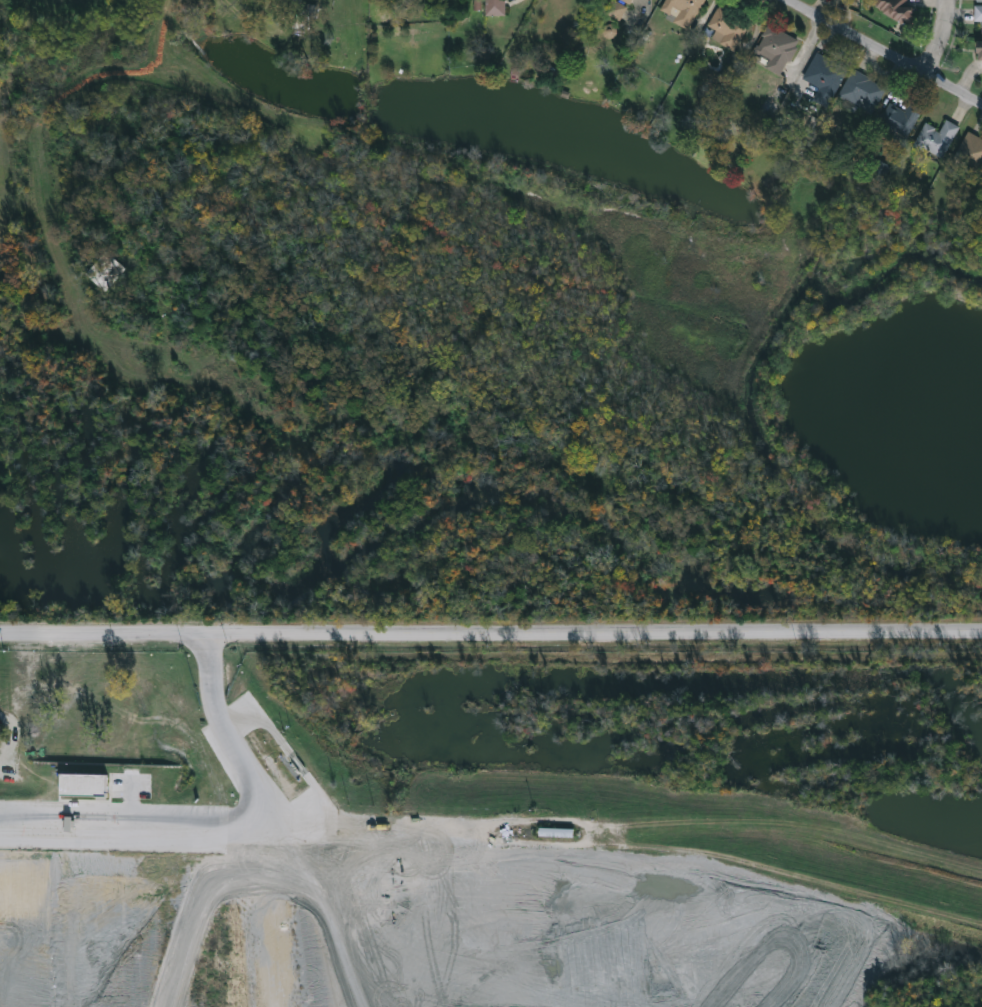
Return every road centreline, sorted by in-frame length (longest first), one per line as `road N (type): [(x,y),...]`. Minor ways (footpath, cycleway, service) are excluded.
road 1 (tertiary): [(0,633),(981,631)]
road 2 (residential): [(791,0),(981,103)]

